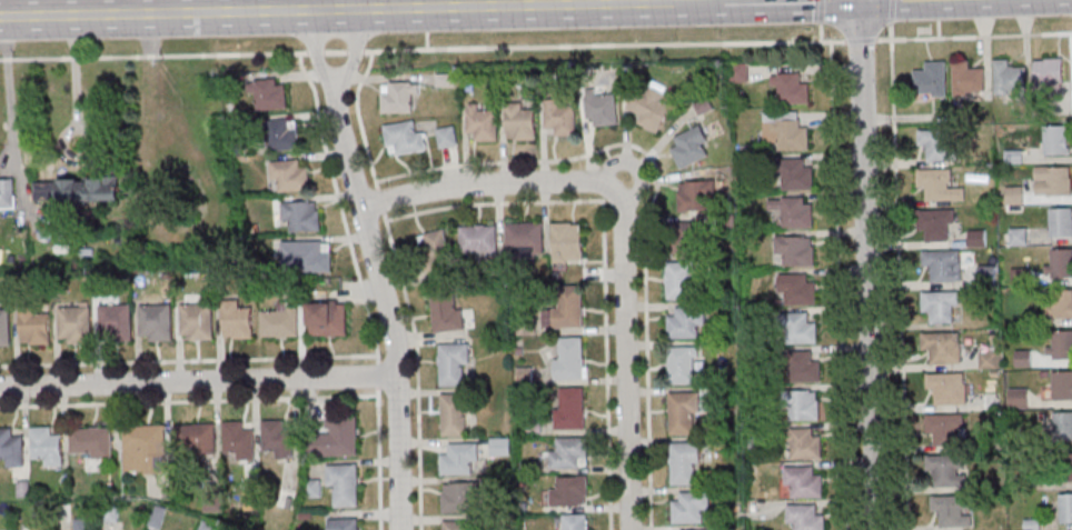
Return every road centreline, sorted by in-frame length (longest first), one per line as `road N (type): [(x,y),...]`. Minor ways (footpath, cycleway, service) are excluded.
road 1 (secondary): [(674,1),(0,17)]
road 2 (residential): [(632,529),(616,196),(570,180),(457,187),(364,207)]
road 3 (residential): [(878,529),(860,0)]
road 4 (residential): [(402,529),(393,317),(335,91)]
road 5 (residential): [(399,374),(0,386)]

